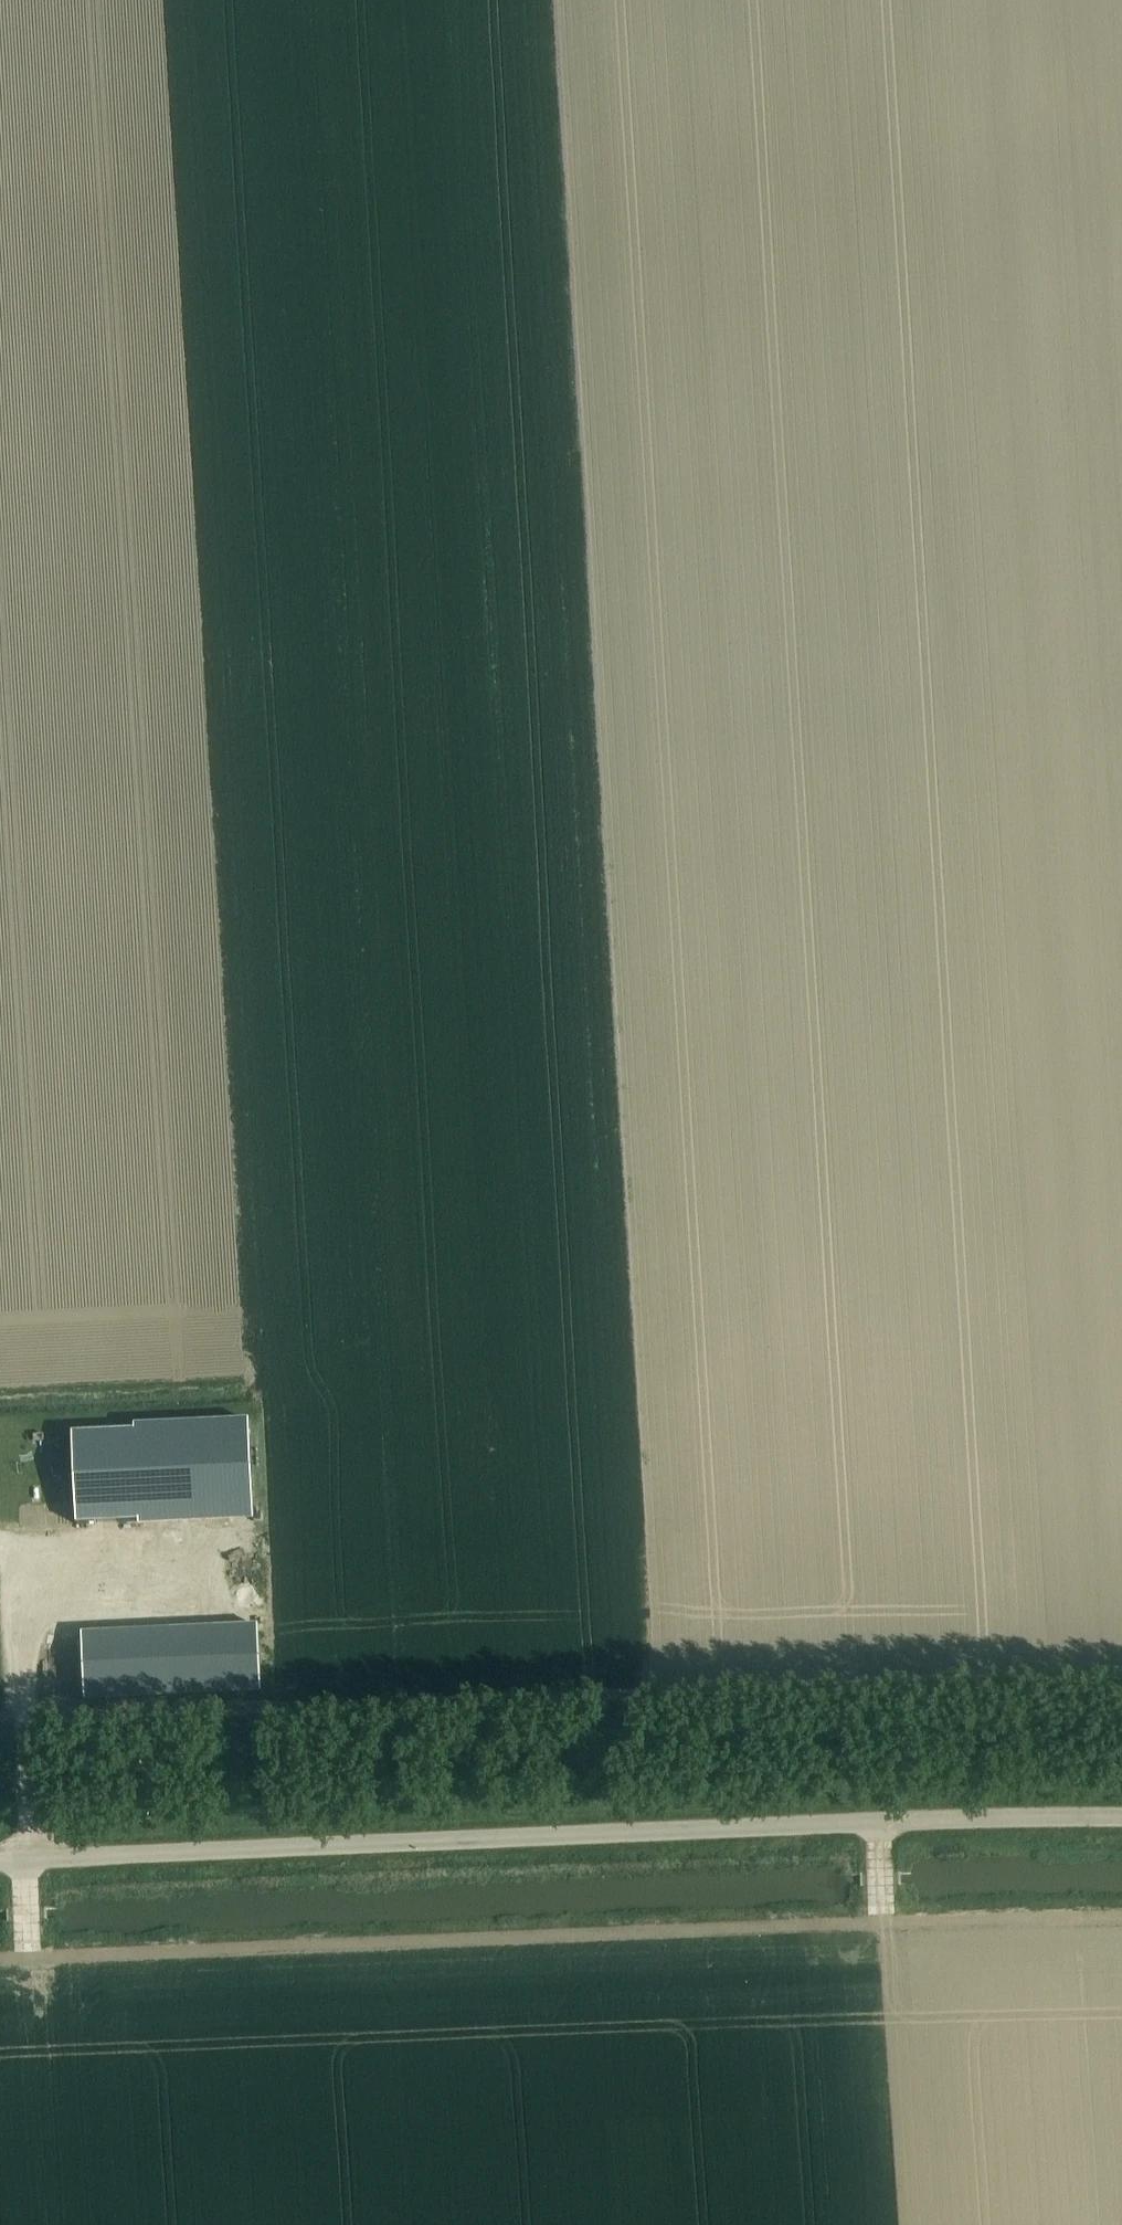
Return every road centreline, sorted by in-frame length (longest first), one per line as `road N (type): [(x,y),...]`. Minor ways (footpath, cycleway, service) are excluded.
road 1 (unclassified): [(0,1859),(1121,1816)]
road 2 (track): [(0,1720),(284,1708)]

